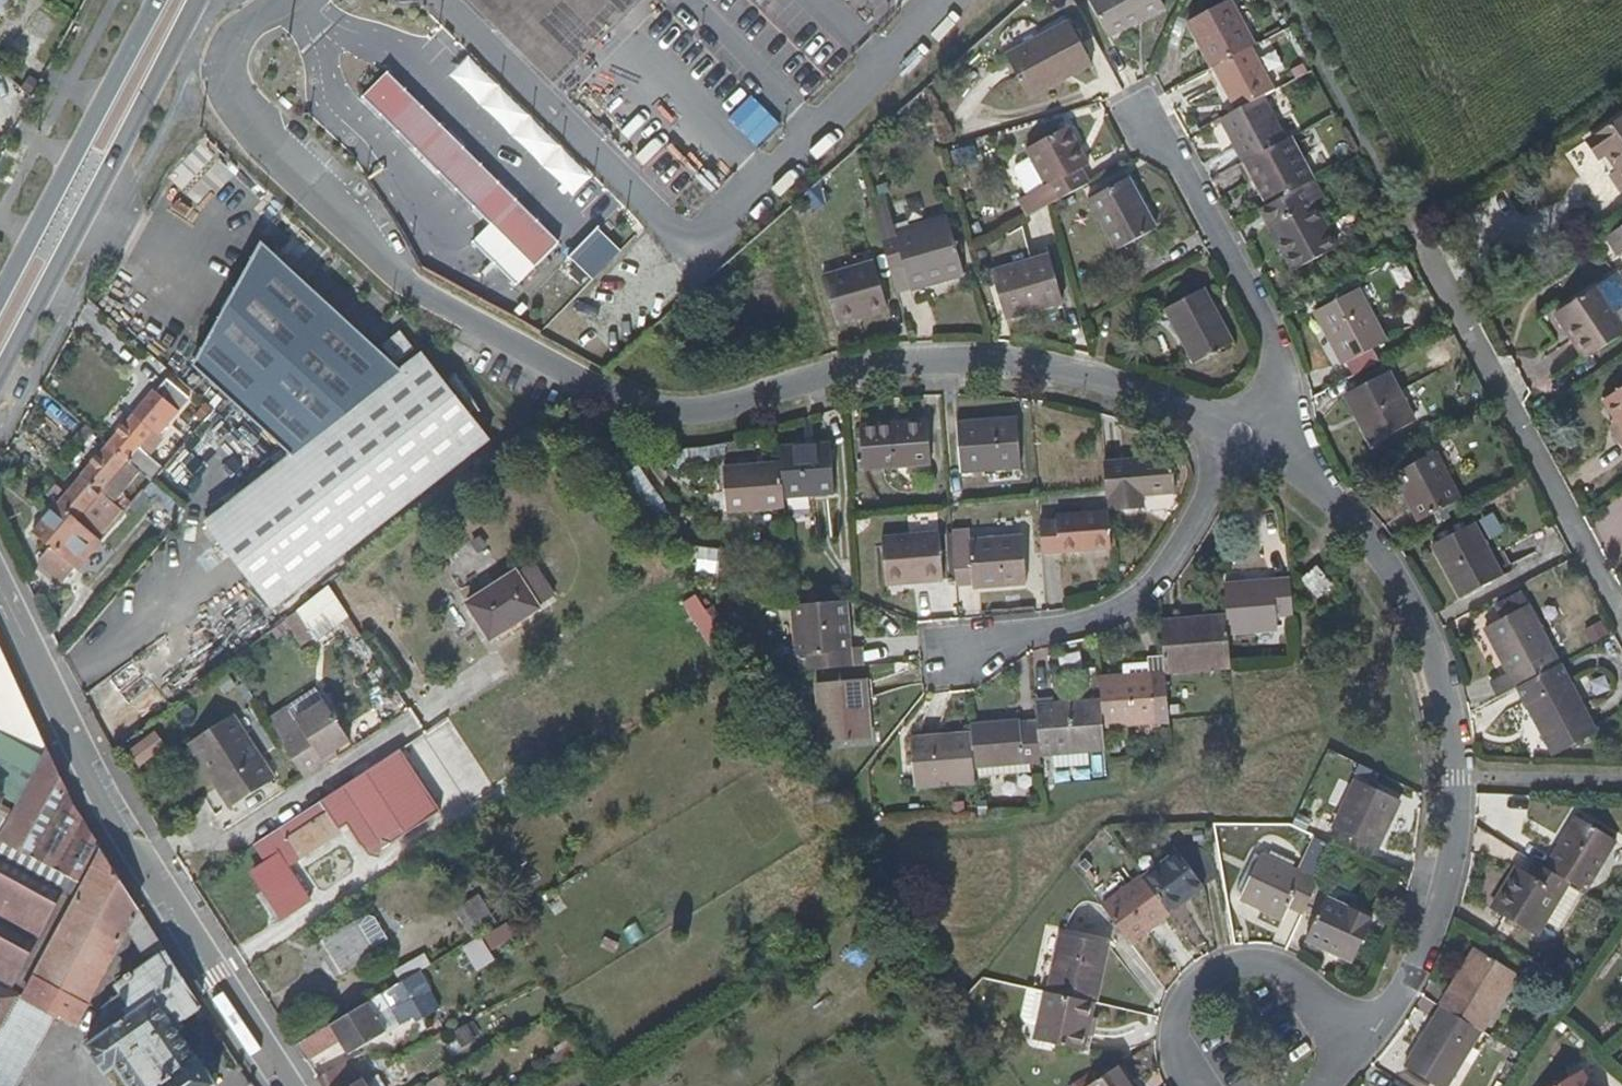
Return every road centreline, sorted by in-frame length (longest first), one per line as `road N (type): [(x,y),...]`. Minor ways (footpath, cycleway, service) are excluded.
road 1 (residential): [(1252,424),(996,362),(640,415),(440,329),(237,117),(224,69),(229,52),(290,0)]
road 2 (residential): [(1343,1042),(1376,1031),(1436,922),(1458,838),(1459,781),(1440,675),(1375,532),(1252,424)]
road 3 (residential): [(283,1085),(112,830),(0,595)]
road 4 (primary): [(0,376),(197,0)]
road 5 (residential): [(1252,424),(1204,556),(1122,611),(956,655)]
road 6 (residential): [(1252,424),(1275,359),(1181,168),(1144,118)]
road 7 (primary): [(159,0),(0,296)]
road 8 (residential): [(1343,1042),(1283,964),(1238,965),(1194,989),(1175,1026),(1170,1049),(1192,1085)]

